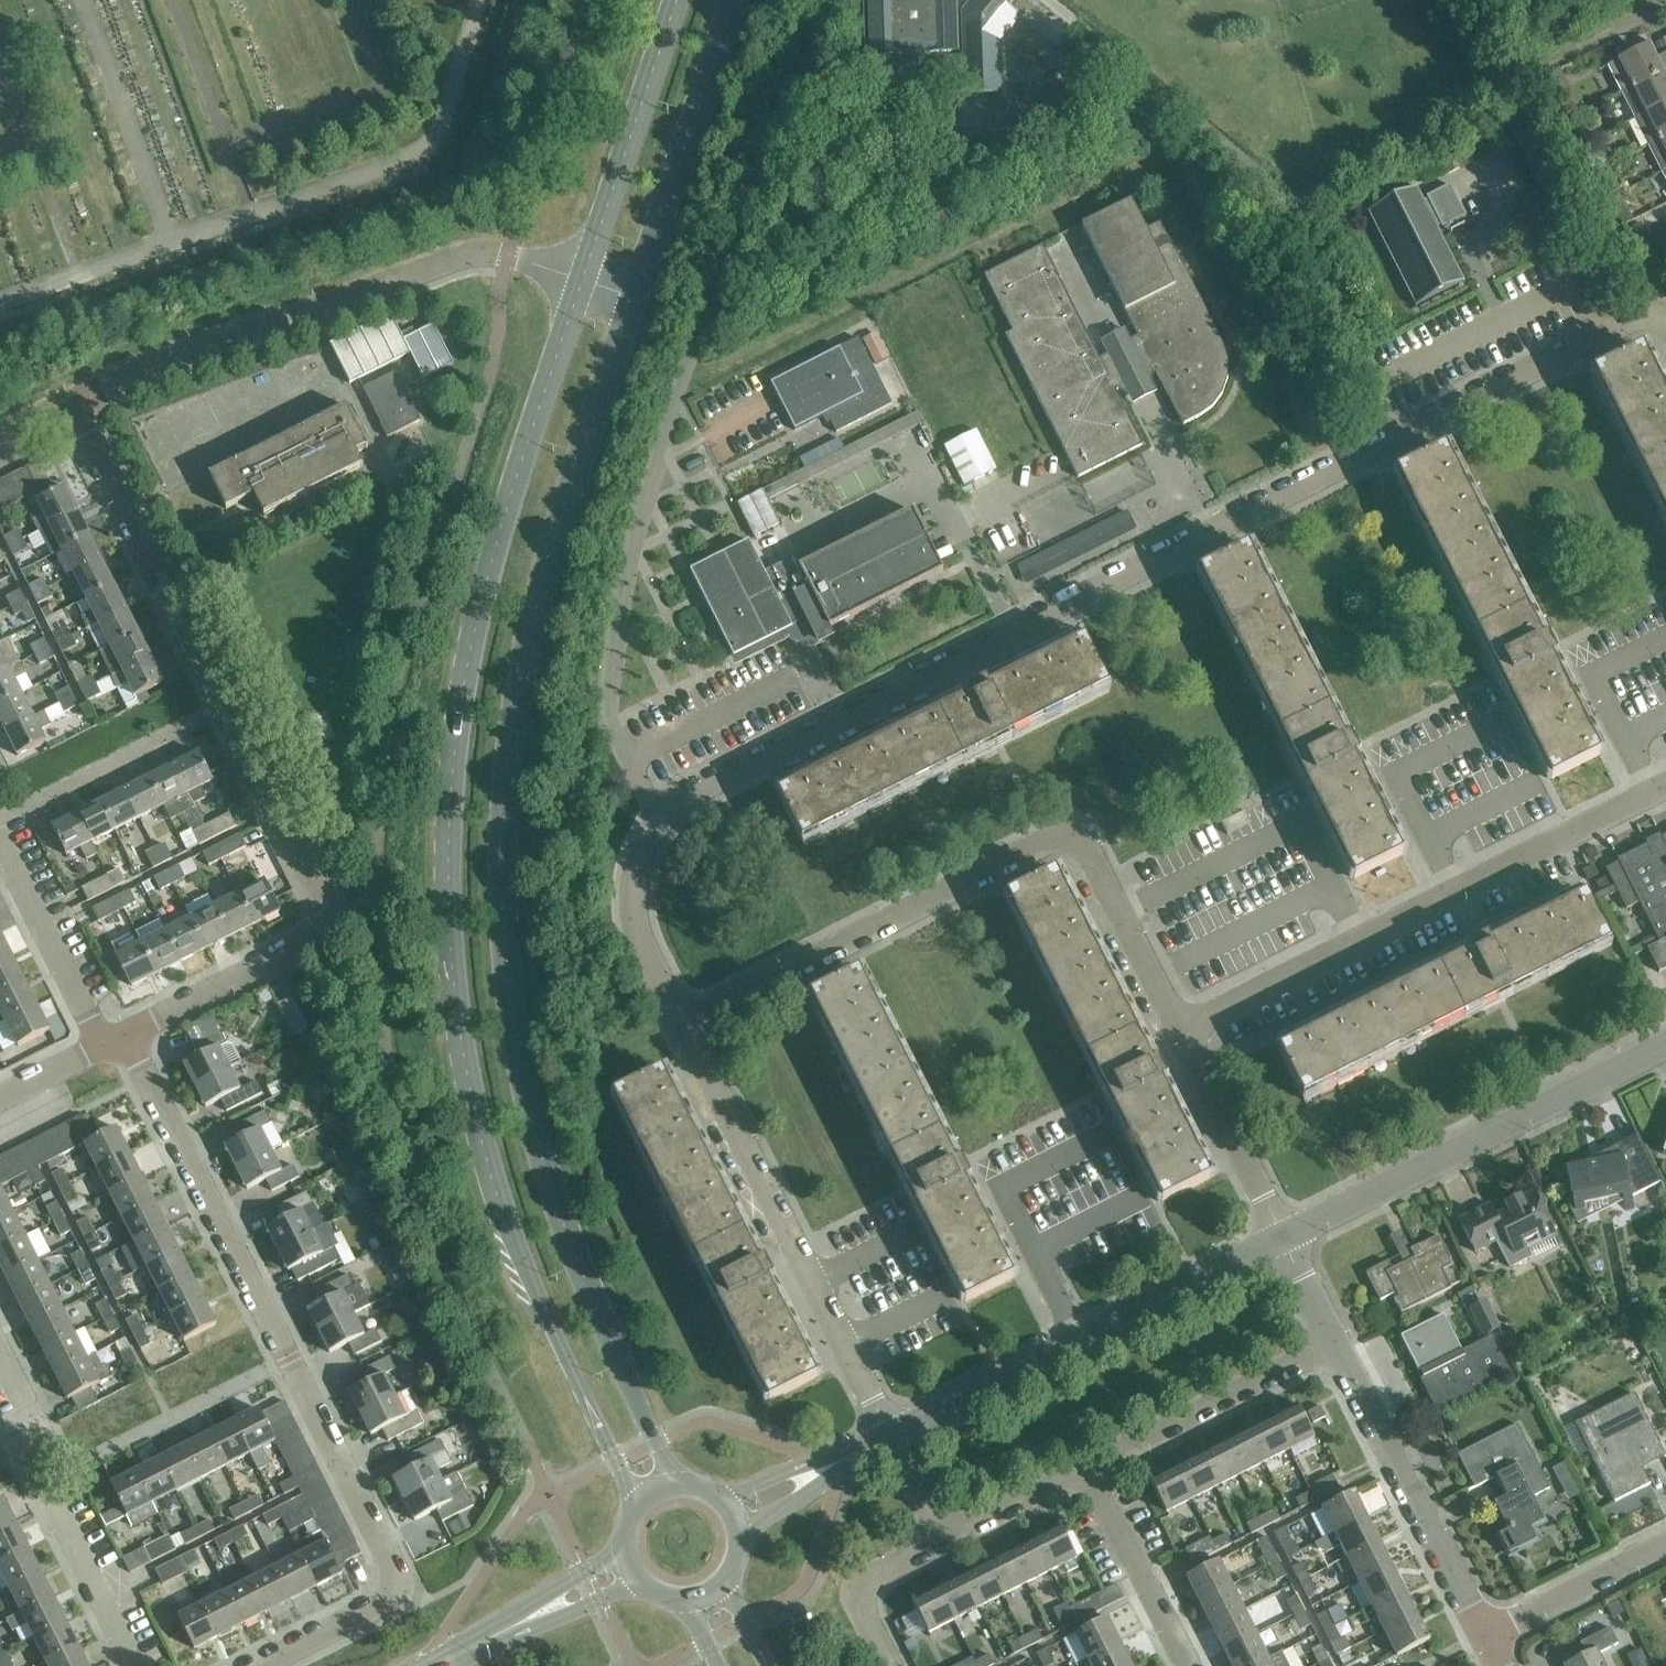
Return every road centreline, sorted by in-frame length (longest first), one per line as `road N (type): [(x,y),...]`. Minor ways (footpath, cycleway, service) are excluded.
road 1 (secondary): [(582,280),(496,552),(458,712),(445,831),(447,982),(470,1112),(524,1285),(637,1513)]
road 2 (secondary): [(678,1489),(522,1108),(497,836),(547,556),(633,297)]
road 3 (residential): [(660,820),(678,801),(1650,317)]
road 4 (residential): [(660,820),(607,721),(624,581),(820,0)]
road 5 (residential): [(122,1036),(302,949),(319,931),(323,905),(73,409)]
road 6 (residential): [(260,1665),(401,1600),(122,1036)]
road 7 (residential): [(1178,1029),(1105,869),(1087,845),(1065,842),(680,1033)]
road 8 (residential): [(73,409),(332,300),(476,251),(582,280)]
road 9 (residential): [(888,1439),(680,1033)]
road 10 (residential): [(1283,1238),(1665,1045)]
road 11 (residential): [(1483,1634),(1334,1343)]
road 12 (secondary): [(633,297),(734,0)]
road 13 (residential): [(1178,1029),(1452,891)]
road 14 (secondary): [(676,0),(582,280)]
road 15 (residential): [(1087,1467),(1334,1343)]
road 16 (residential): [(1283,1238),(1178,1029)]
road 17 (residential): [(100,1047),(0,839)]
road 18 (residential): [(1078,1342),(1283,1238)]
road 19 (residential): [(680,1033),(634,913),(636,865),(660,820)]
road 20 (tertiary): [(436,1665),(636,1566)]
road 21 (residential): [(1452,891),(1651,791)]
road 22 (residential): [(1185,1665),(1087,1467)]
road 23 (residential): [(888,1439),(1078,1342)]
road 24 (residential): [(1483,1634),(1665,1544)]
road 25 (residential): [(128,1665),(37,1485)]
road 26 (residential): [(730,1518),(888,1439)]
road 27 (residential): [(892,1665),(856,1592),(937,1542)]
road 28 (residential): [(1078,1342),(1002,1186)]
road 29 (residential): [(937,1542),(1087,1467)]
road 30 (residential): [(1651,791),(1591,674)]
road 31 (residential): [(1452,891),(1395,778)]

